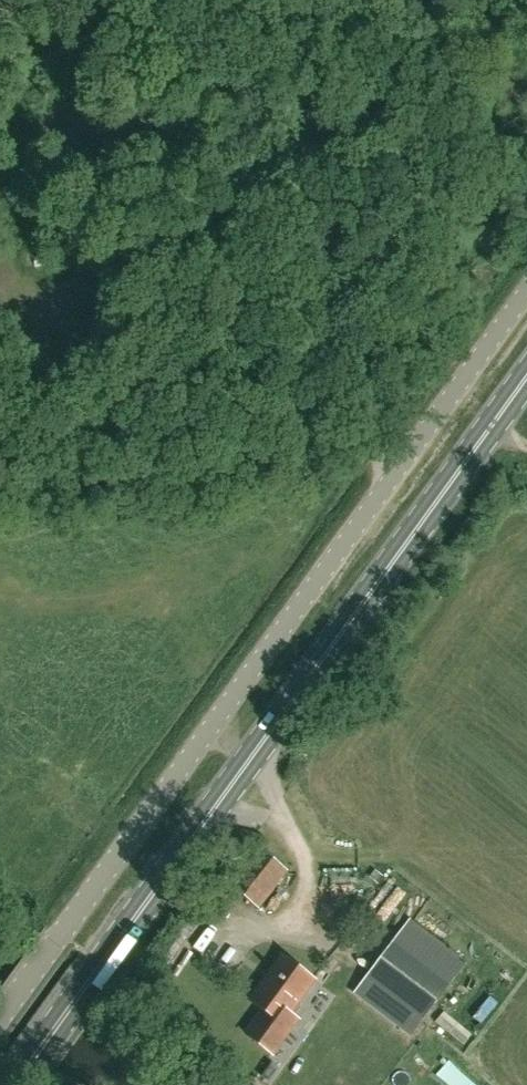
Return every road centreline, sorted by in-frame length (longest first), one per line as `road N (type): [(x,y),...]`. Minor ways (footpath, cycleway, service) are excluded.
road 1 (unclassified): [(0,1024),(526,296)]
road 2 (primary): [(15,1084),(526,377)]
road 3 (track): [(418,446),(337,445),(30,482),(0,475)]

